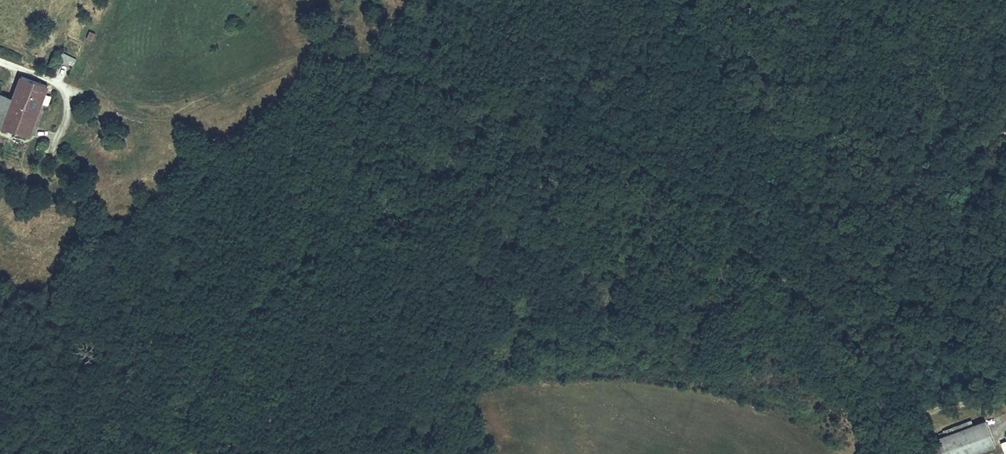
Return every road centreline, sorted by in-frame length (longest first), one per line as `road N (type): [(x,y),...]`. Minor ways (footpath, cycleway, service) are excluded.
road 1 (track): [(173,453),(200,378),(247,309),(298,261),(366,223),(480,182),(557,166),(659,174),(758,194),(879,270),(1005,373)]
road 2 (track): [(1005,379),(928,410),(882,453)]

